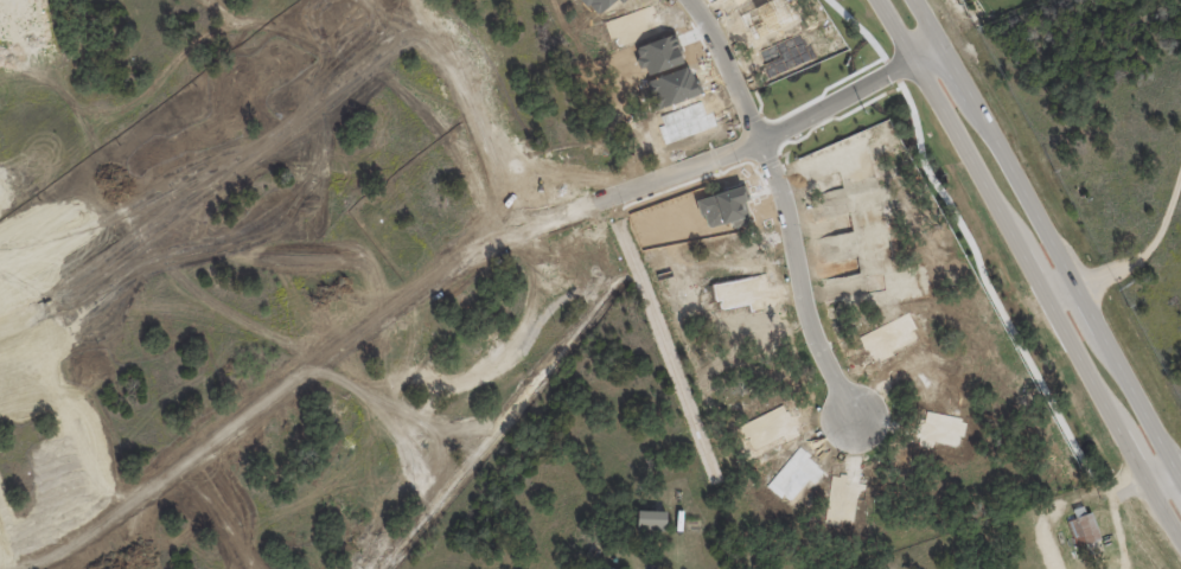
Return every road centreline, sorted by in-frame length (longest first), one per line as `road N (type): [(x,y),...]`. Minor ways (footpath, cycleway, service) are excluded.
road 1 (residential): [(913,58),(753,134),(528,217),(421,280),(138,488),(0,563)]
road 2 (secondary): [(878,0),(1180,539)]
road 3 (residential): [(0,323),(59,290),(427,9)]
road 4 (secondary): [(1161,440),(1000,139),(914,0)]
road 5 (residential): [(854,411),(819,334),(787,188),(736,58),(700,0)]
road 6 (residential): [(524,219),(472,76),(421,0)]
road 7 (track): [(1180,172),(1150,250),(1079,295)]
road 8 (residential): [(181,454),(269,568)]
road 9 (residential): [(0,71),(100,0)]

